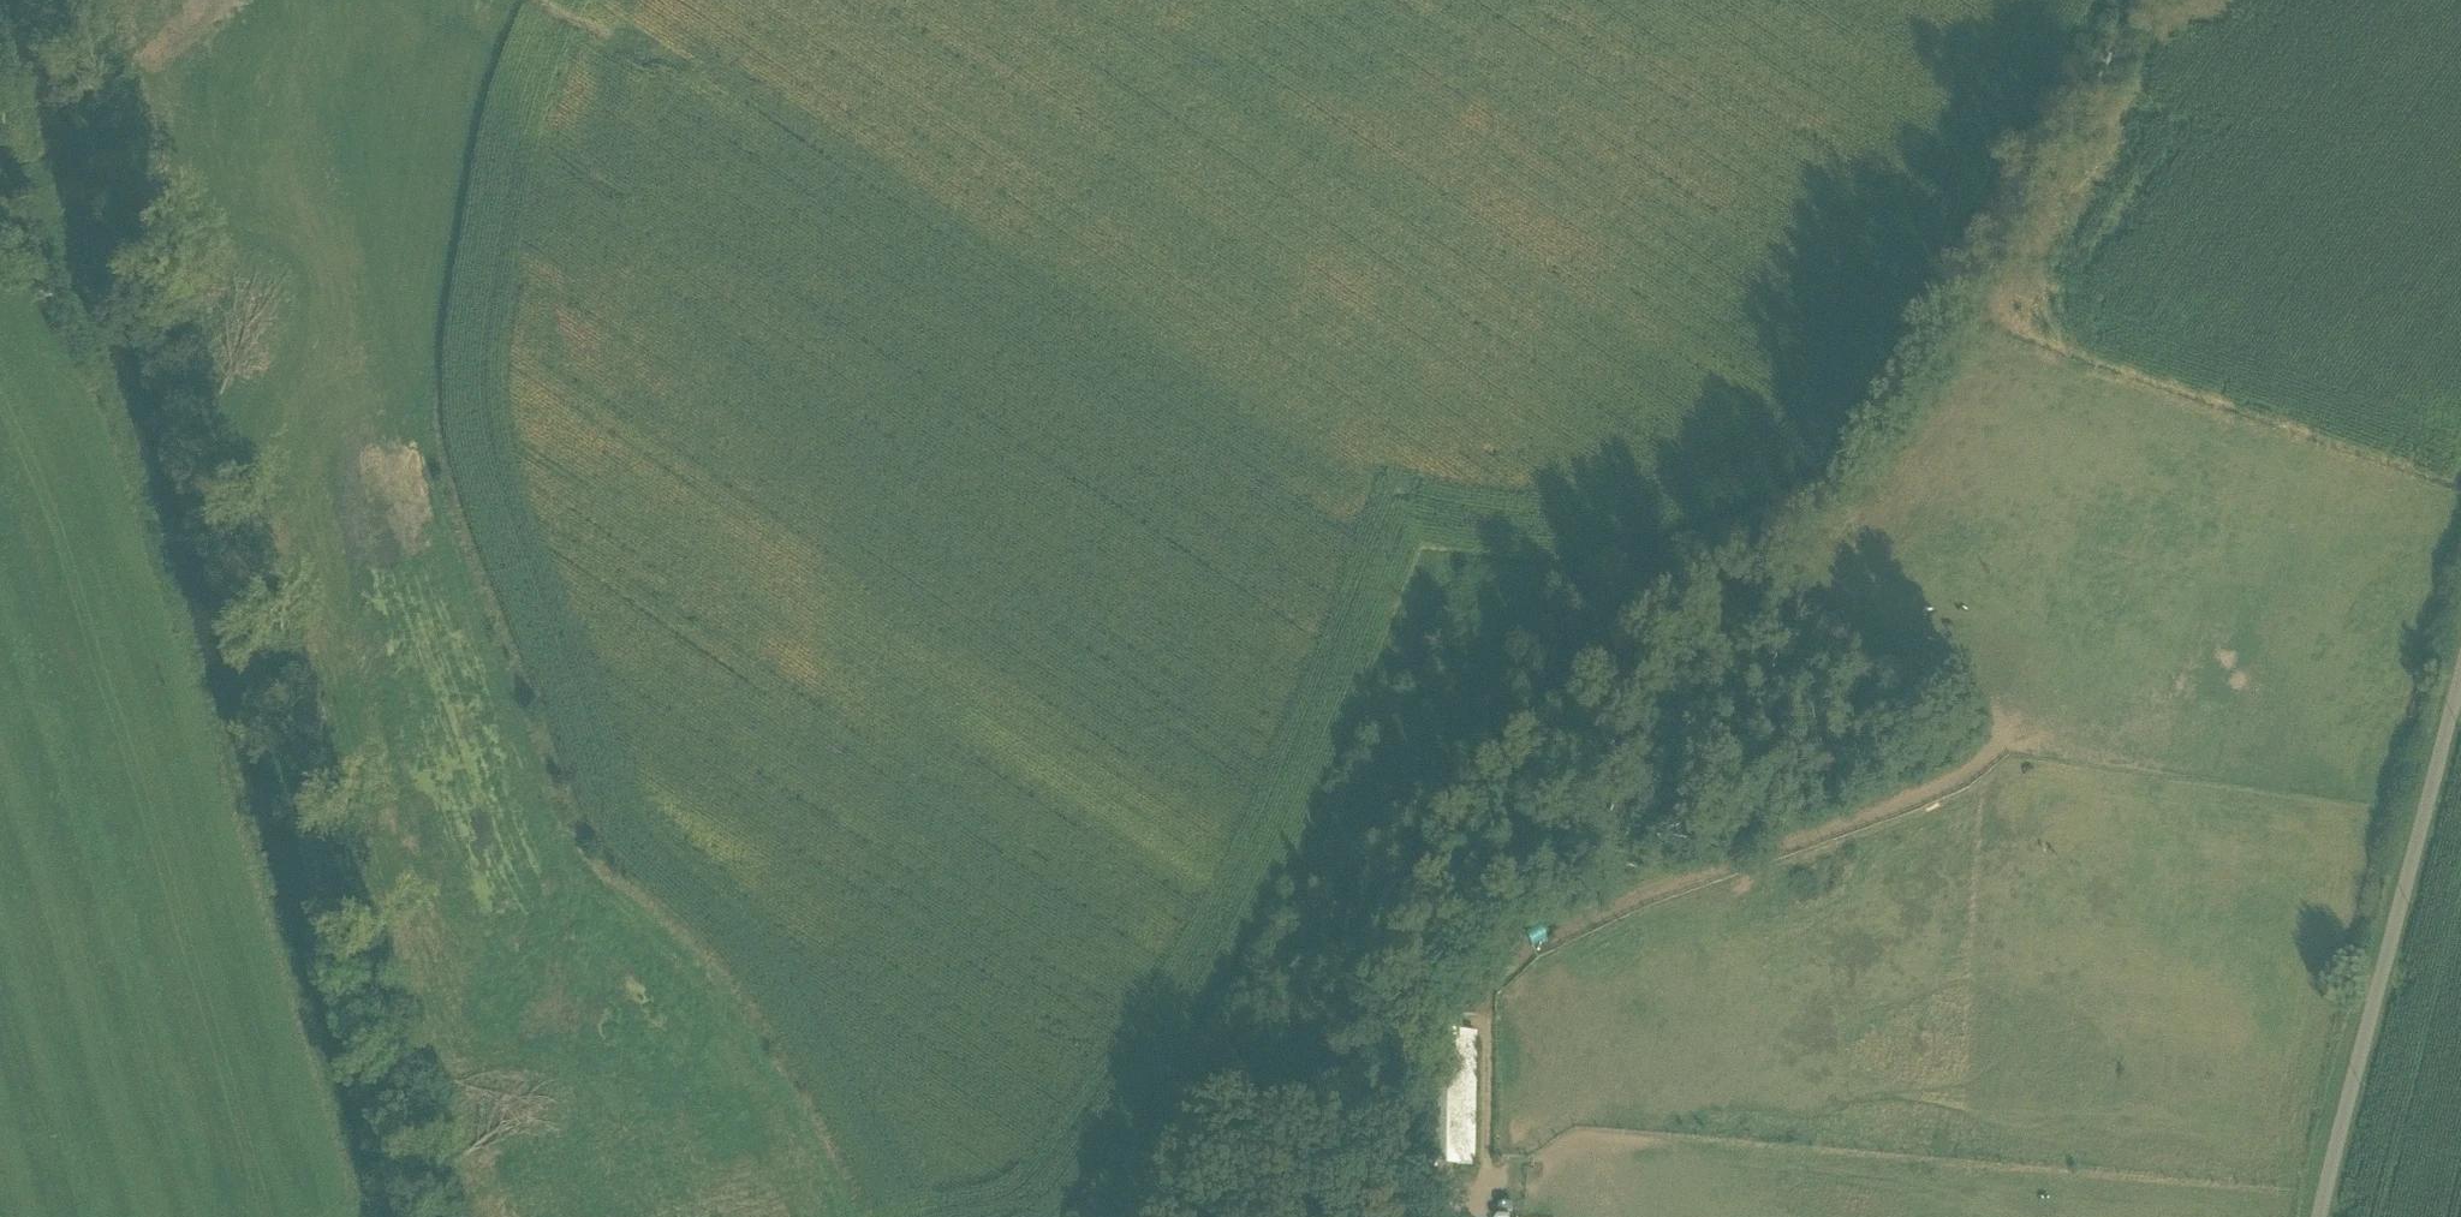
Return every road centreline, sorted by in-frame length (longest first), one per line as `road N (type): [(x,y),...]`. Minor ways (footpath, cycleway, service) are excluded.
road 1 (unclassified): [(2460,676),(2319,1216)]

